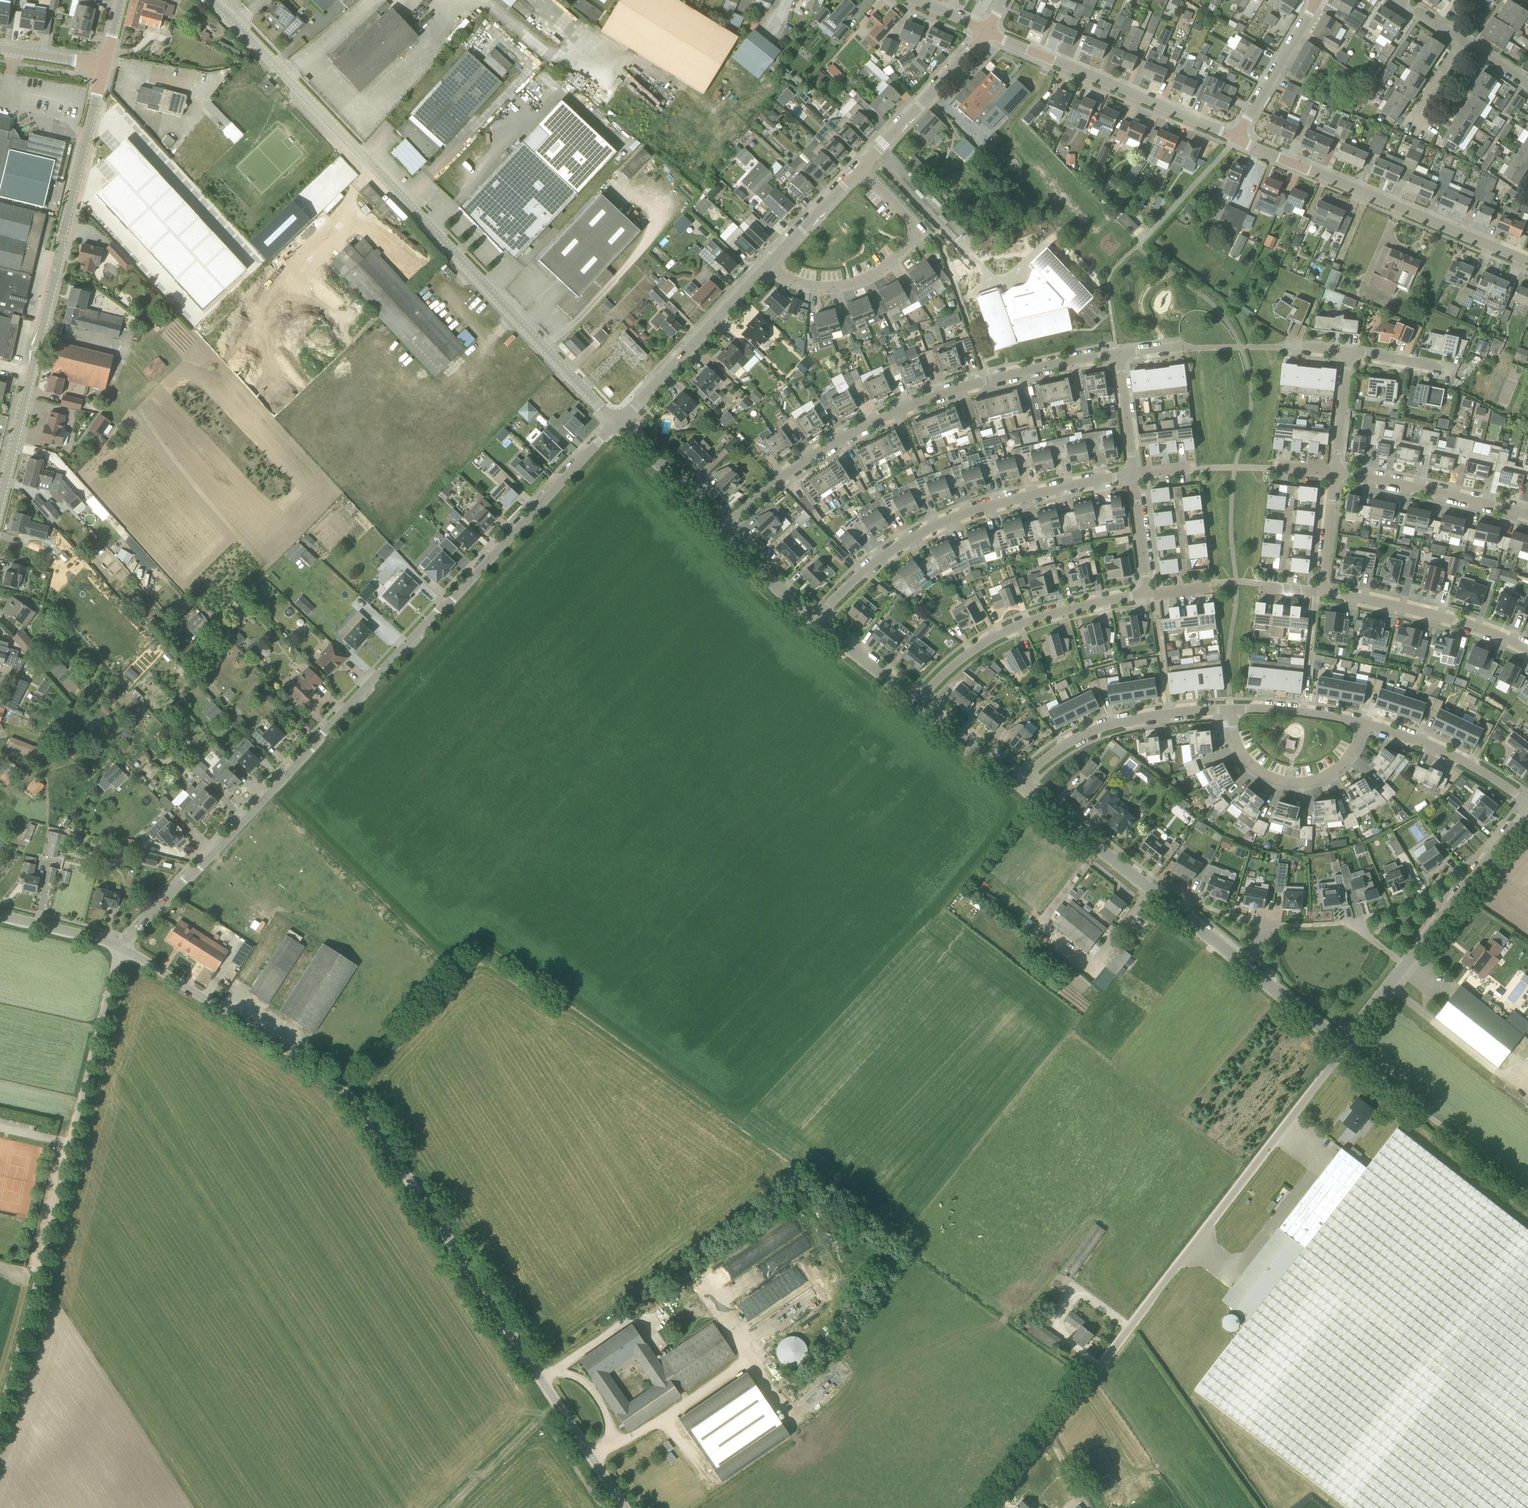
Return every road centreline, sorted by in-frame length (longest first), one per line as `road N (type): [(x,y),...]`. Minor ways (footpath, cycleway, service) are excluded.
road 1 (unclassified): [(626,1507),(358,1105),(324,1074),(122,947)]
road 2 (tertiary): [(122,947),(618,422)]
road 3 (residential): [(618,422),(206,0)]
road 4 (unclassified): [(991,1507),(1342,1044)]
road 5 (unclassified): [(122,947),(0,1413)]
road 6 (tertiary): [(0,499),(104,65)]
road 7 (residential): [(722,528),(827,451),(936,396),(1118,354)]
road 8 (unclassified): [(1342,1044),(1021,784)]
road 9 (unclassified): [(816,620),(876,564),(950,520),(1133,475)]
road 10 (tertiary): [(1527,261),(1237,138)]
road 11 (unclassified): [(1342,1044),(1527,808)]
road 12 (tertiary): [(1237,138),(984,31)]
road 13 (unclassified): [(916,701),(994,636),(1062,609),(1145,593)]
road 14 (residential): [(768,265),(800,283),(839,286),(877,272),(912,243),(913,227),(858,169)]
road 15 (unclassified): [(1527,1193),(1342,1044)]
road 16 (unclassified): [(1233,712),(1130,720),(1087,733),(1021,784)]
road 17 (tertiary): [(618,422),(768,265)]
road 18 (unclassified): [(1527,647),(1469,623),(1322,591)]
road 19 (unclassified): [(1366,725),(1340,768),(1292,784),(1246,760),(1233,712)]
road 20 (unclassified): [(1334,473),(1527,516)]
road 21 (tertiary): [(858,169),(984,31)]
road 22 (unclassified): [(1527,804),(1422,742),(1366,725)]
road 23 (residential): [(1237,138),(1318,0)]
road 24 (unclassified): [(722,528),(618,422)]
road 25 (unclassified): [(1366,725),(1307,713),(1233,712)]
road 26 (unclassified): [(1021,784),(916,701)]
road 27 (tertiary): [(768,265),(858,169)]
road 28 (unclassified): [(816,620),(722,528)]
road 29 (unclassified): [(916,701),(816,620)]
road 30 (tertiary): [(0,915),(122,947)]
road 31 (residential): [(1133,475),(1118,354)]
road 32 (residential): [(1334,473),(1348,352)]

